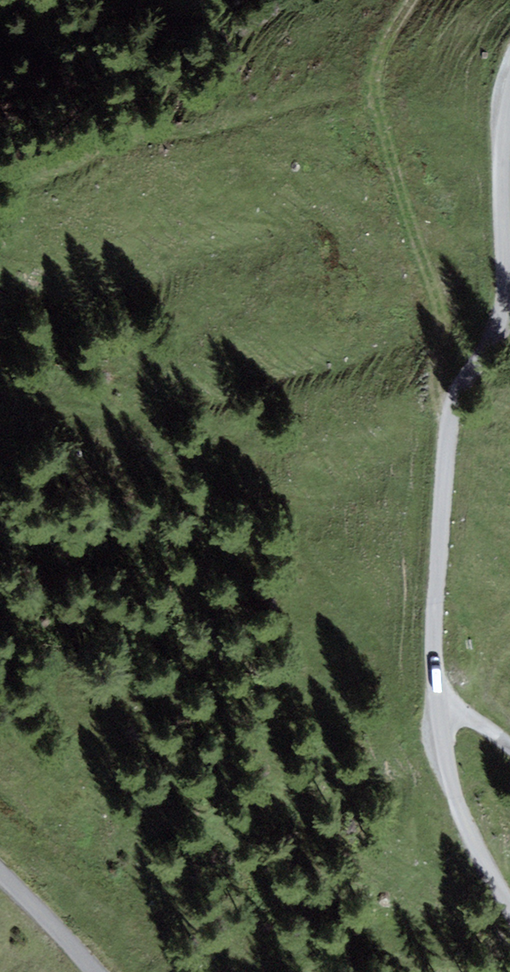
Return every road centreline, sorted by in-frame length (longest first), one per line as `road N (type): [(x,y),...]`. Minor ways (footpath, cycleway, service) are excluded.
road 1 (unclassified): [(509,908),(447,774),(434,639),(450,426),(504,312),(509,132)]
road 2 (track): [(450,426),(437,392),(440,307),(373,97),(377,54),(412,0)]
road 3 (unclassified): [(0,873),(95,971)]

